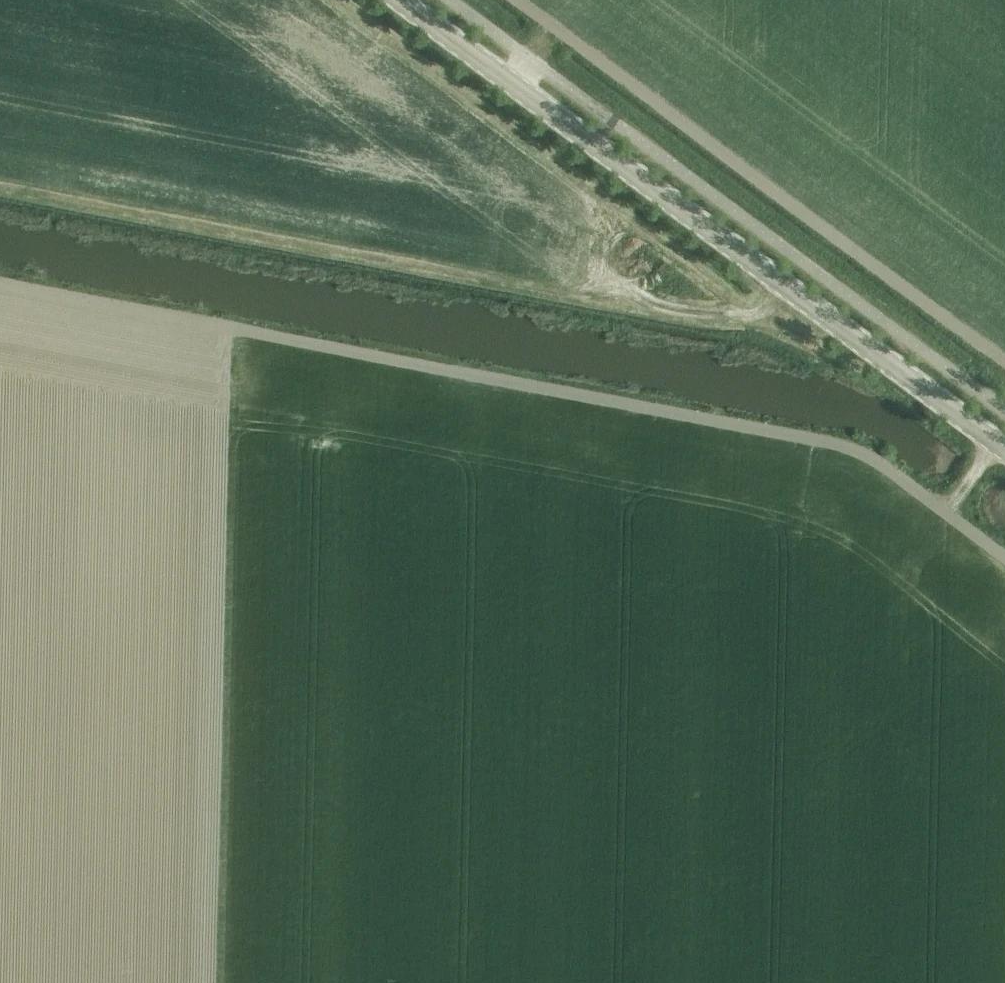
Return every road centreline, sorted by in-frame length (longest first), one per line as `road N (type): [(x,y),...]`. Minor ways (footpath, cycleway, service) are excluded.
road 1 (track): [(854,312),(829,343),(0,196)]
road 2 (secondary): [(1004,441),(418,0)]

